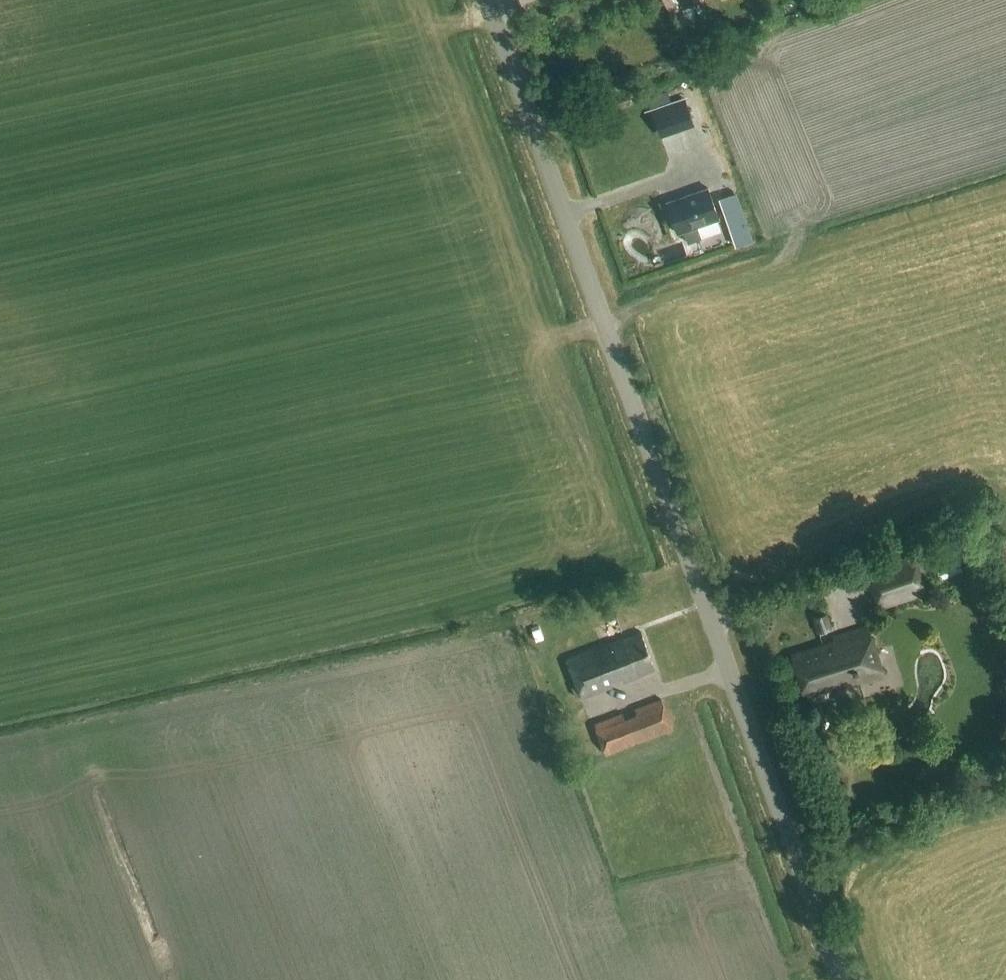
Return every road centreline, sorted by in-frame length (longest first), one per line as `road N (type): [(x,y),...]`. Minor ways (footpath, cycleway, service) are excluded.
road 1 (unclassified): [(841,979),(489,0)]

